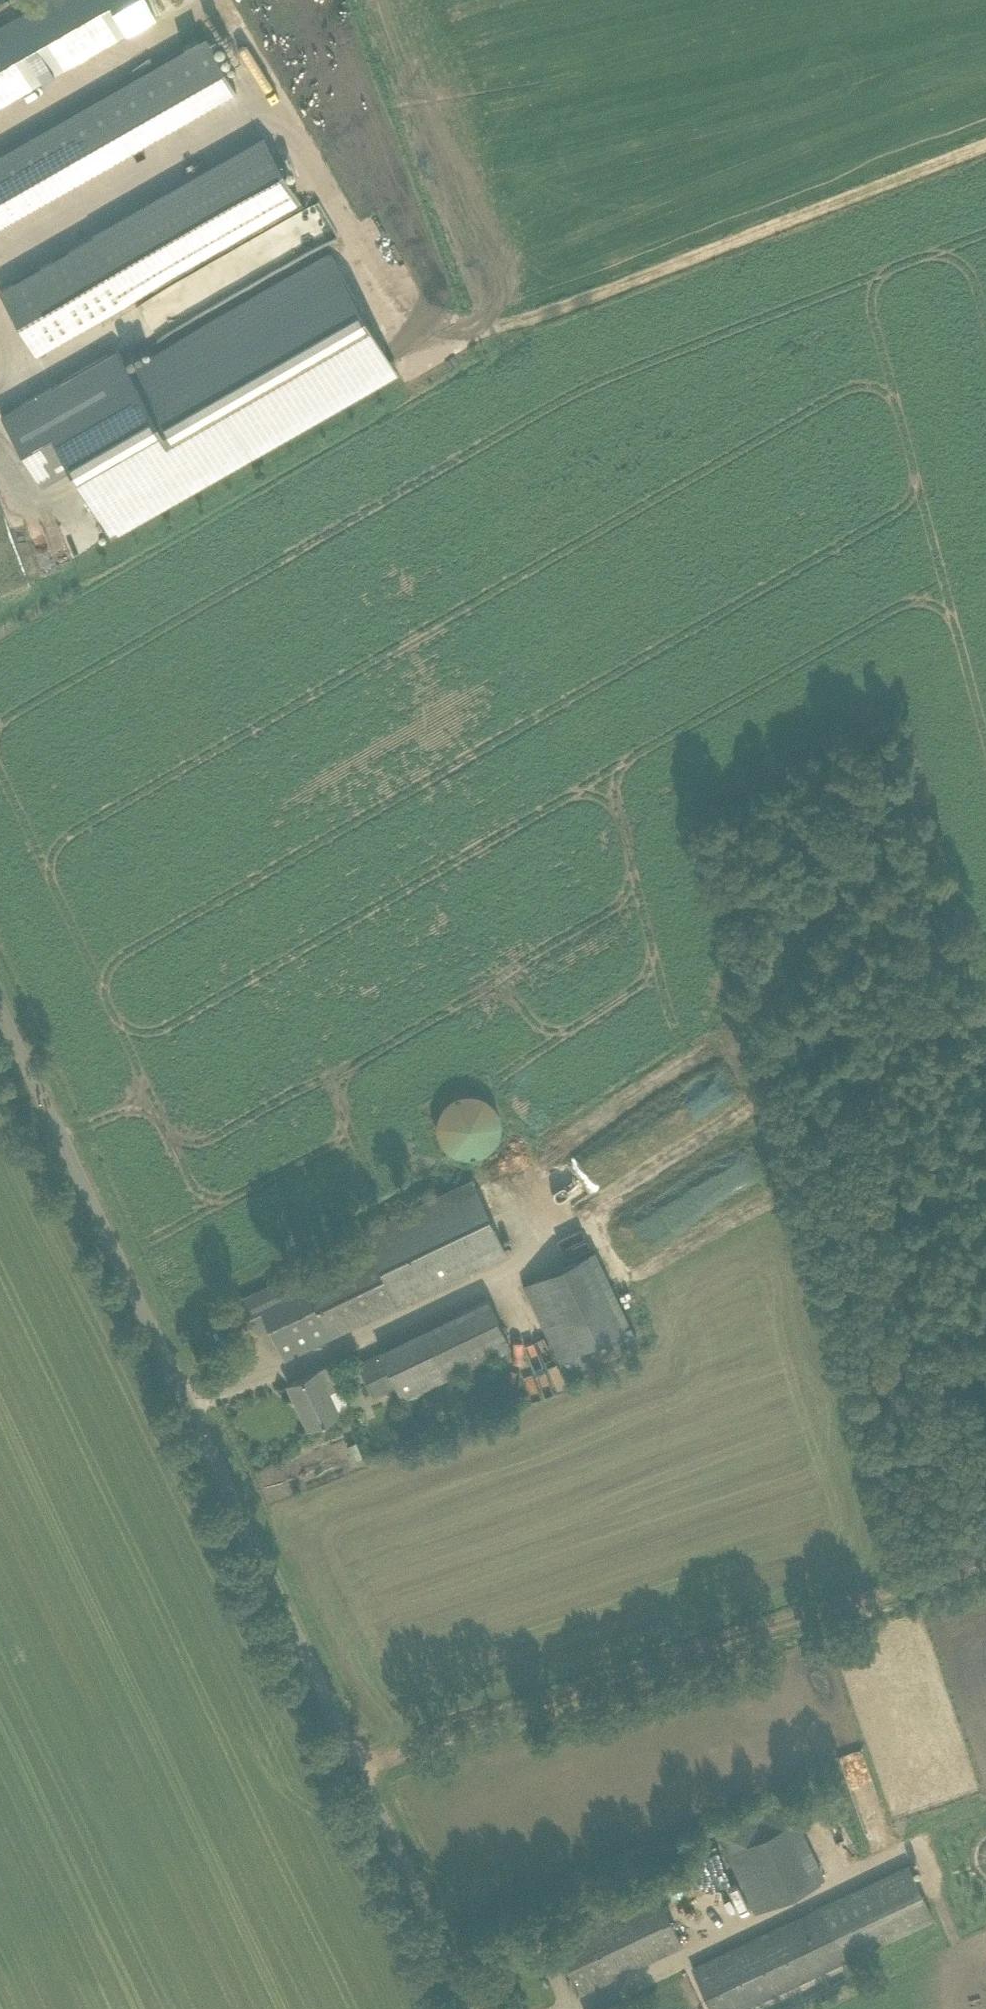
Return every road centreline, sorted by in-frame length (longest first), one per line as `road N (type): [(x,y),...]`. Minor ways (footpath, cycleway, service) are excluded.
road 1 (unclassified): [(479,2008),(0,1006)]

